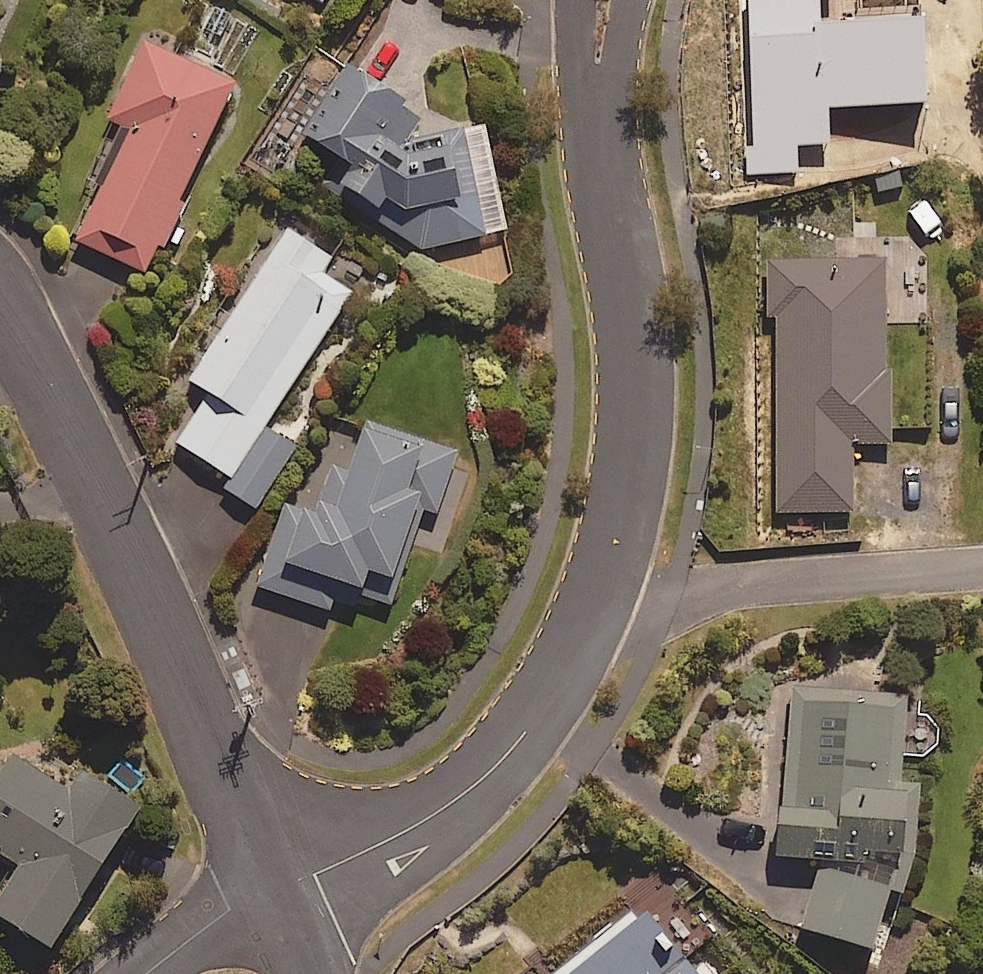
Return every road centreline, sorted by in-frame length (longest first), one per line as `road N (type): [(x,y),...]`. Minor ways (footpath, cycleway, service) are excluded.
road 1 (unclassified): [(0,318),(275,890)]
road 2 (residential): [(597,602),(622,532),(636,441),(636,341),(600,131)]
road 3 (residential): [(275,890),(453,802),(513,747),(597,602)]
road 4 (residential): [(597,602),(982,567)]
road 5 (unclassified): [(146,973),(231,906),(275,890)]
road 6 (residential): [(630,0),(600,131)]
road 7 (residential): [(600,131),(579,66),(577,0)]

